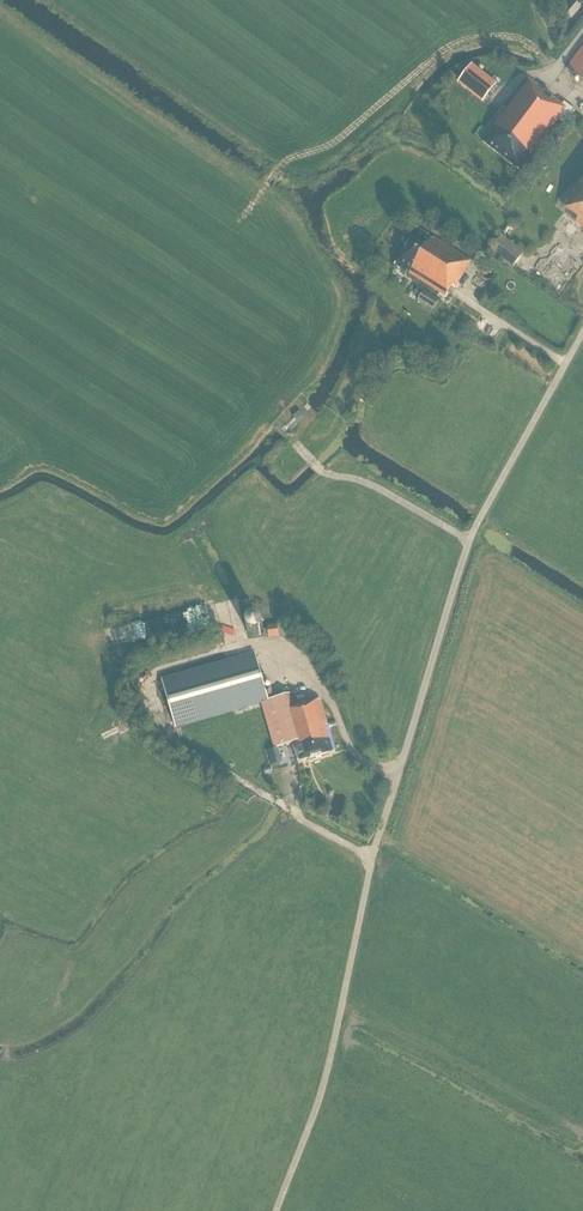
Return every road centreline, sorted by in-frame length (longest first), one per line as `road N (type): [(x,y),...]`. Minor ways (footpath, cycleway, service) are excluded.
road 1 (unclassified): [(276,1210),(335,1044),(371,859),(470,539)]
road 2 (track): [(582,90),(525,40),(463,40),(338,137),(287,159),(247,213)]
road 3 (unclassified): [(470,539),(582,333)]
road 4 (unclassified): [(470,539),(368,481),(322,472),(295,443)]

